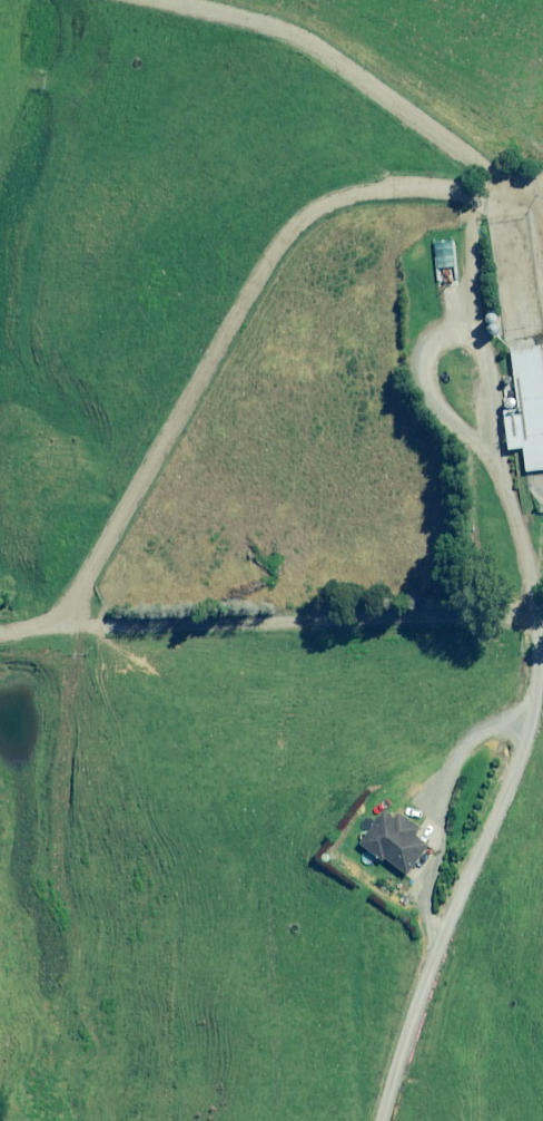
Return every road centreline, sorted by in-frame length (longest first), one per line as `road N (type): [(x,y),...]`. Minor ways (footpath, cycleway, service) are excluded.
road 1 (track): [(542,615),(0,618)]
road 2 (track): [(542,686),(404,1120)]
road 3 (track): [(542,598),(523,342),(542,218)]
road 4 (track): [(231,0),(278,9),(542,185)]

